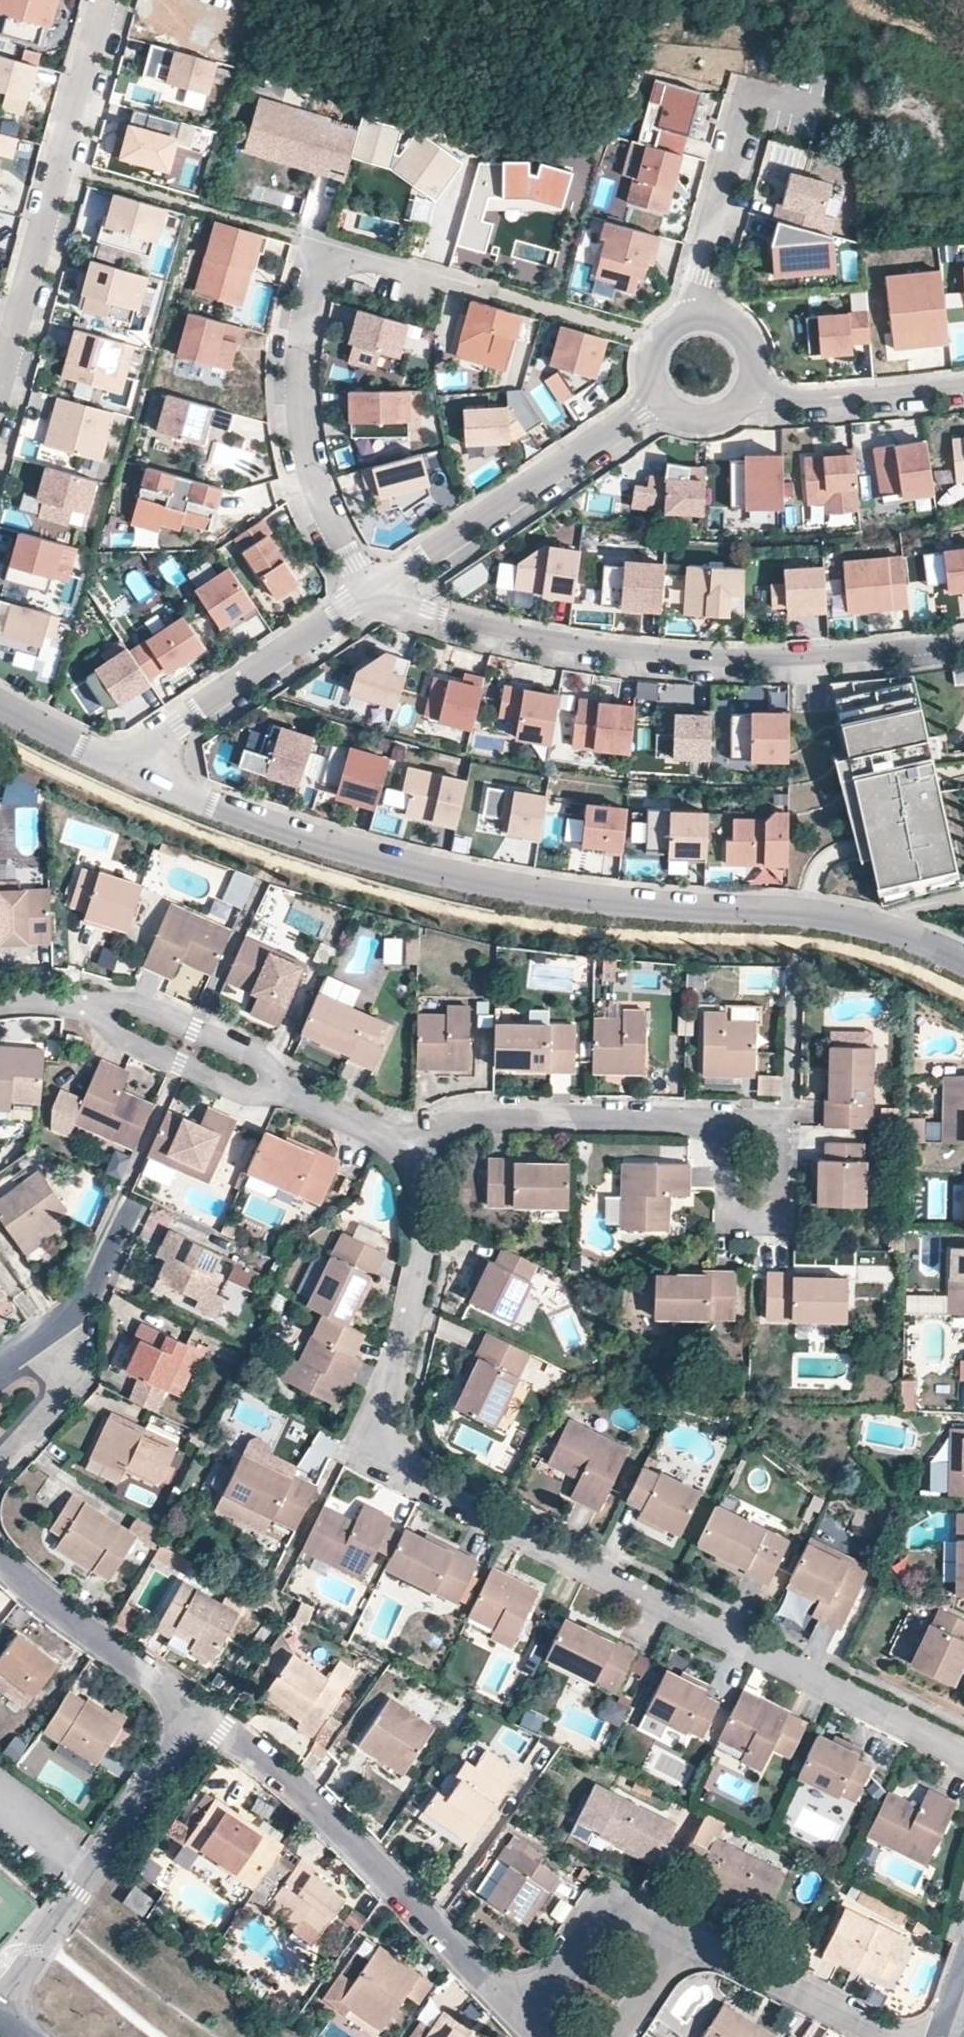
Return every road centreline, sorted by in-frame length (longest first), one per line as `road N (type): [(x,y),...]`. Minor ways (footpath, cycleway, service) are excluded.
road 1 (residential): [(408,1152),(423,1177),(431,1229),(394,1422),(417,1469),(461,1501),(963,1755)]
road 2 (residential): [(963,959),(820,912),(601,902),(447,877),(280,830),(131,767)]
road 3 (residential): [(375,590),(462,624),(572,649),(693,660),(963,639)]
road 4 (residential): [(375,590),(331,522),(305,457),(296,400),(311,278),(328,262),(375,264),(445,284)]
road 5 (residential): [(525,2017),(330,1818),(199,1712)]
road 6 (residential): [(0,388),(108,0)]
road 7 (residential): [(0,2010),(199,1712)]
road 8 (residential): [(665,399),(375,590)]
road 9 (residential): [(408,1152),(458,1114),(728,1115)]
road 10 (residential): [(375,590),(131,767)]
road 11 (residential): [(699,314),(695,292),(754,95),(817,108)]
road 12 (residential): [(728,1115),(728,1208),(737,1229),(756,1231),(776,1213),(778,1116)]
road 13 (residential): [(199,1712),(0,1556)]
road 14 (residential): [(689,1938),(623,1905),(607,1908),(525,2017)]
road 15 (residential): [(888,2036),(689,1938)]
road 16 (residential): [(963,385),(829,399),(747,392)]
road 17 (residential): [(275,1091),(265,1064),(127,1002),(101,1010)]
road 18 (residential): [(101,1010),(113,1034),(252,1096),(275,1091)]
road 19 (residential): [(53,1352),(86,1305),(132,1210)]
road 20 (residential): [(0,1470),(64,1395),(69,1377),(53,1352)]
road 21 (residential): [(275,1091),(408,1152)]
road 22 (unclassified): [(0,704),(131,767)]
road 23 (residential): [(621,2036),(689,1938)]

